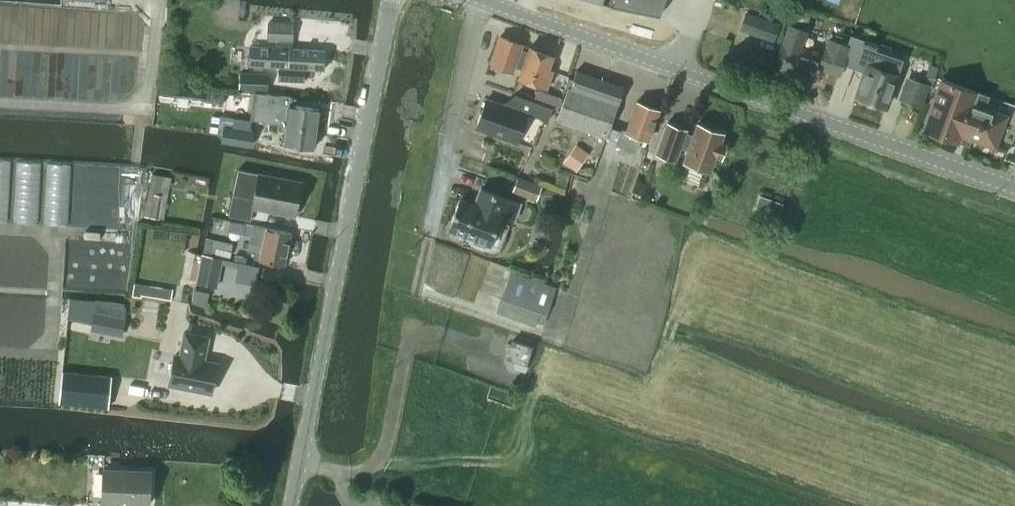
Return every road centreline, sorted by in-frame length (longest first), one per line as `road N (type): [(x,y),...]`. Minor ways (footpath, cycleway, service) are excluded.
road 1 (tertiary): [(1014,189),(483,0)]
road 2 (unclassified): [(289,505),(392,0)]
road 3 (residential): [(478,0),(430,232)]

